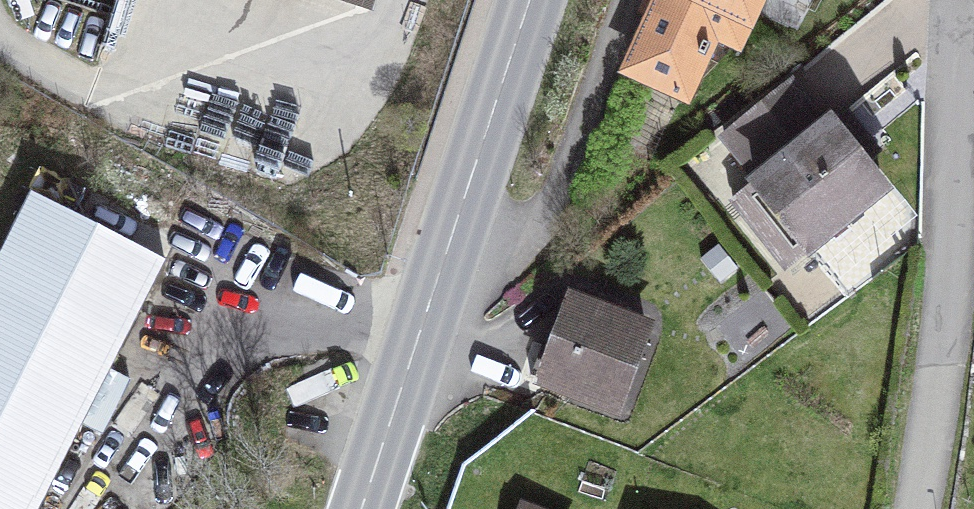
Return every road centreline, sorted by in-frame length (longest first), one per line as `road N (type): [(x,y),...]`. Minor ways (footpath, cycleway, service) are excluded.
road 1 (residential): [(968,0),(961,224),(917,508)]
road 2 (residential): [(437,283),(554,216),(637,0)]
road 3 (primary): [(437,283),(529,0)]
road 4 (primary): [(363,508),(437,283)]

